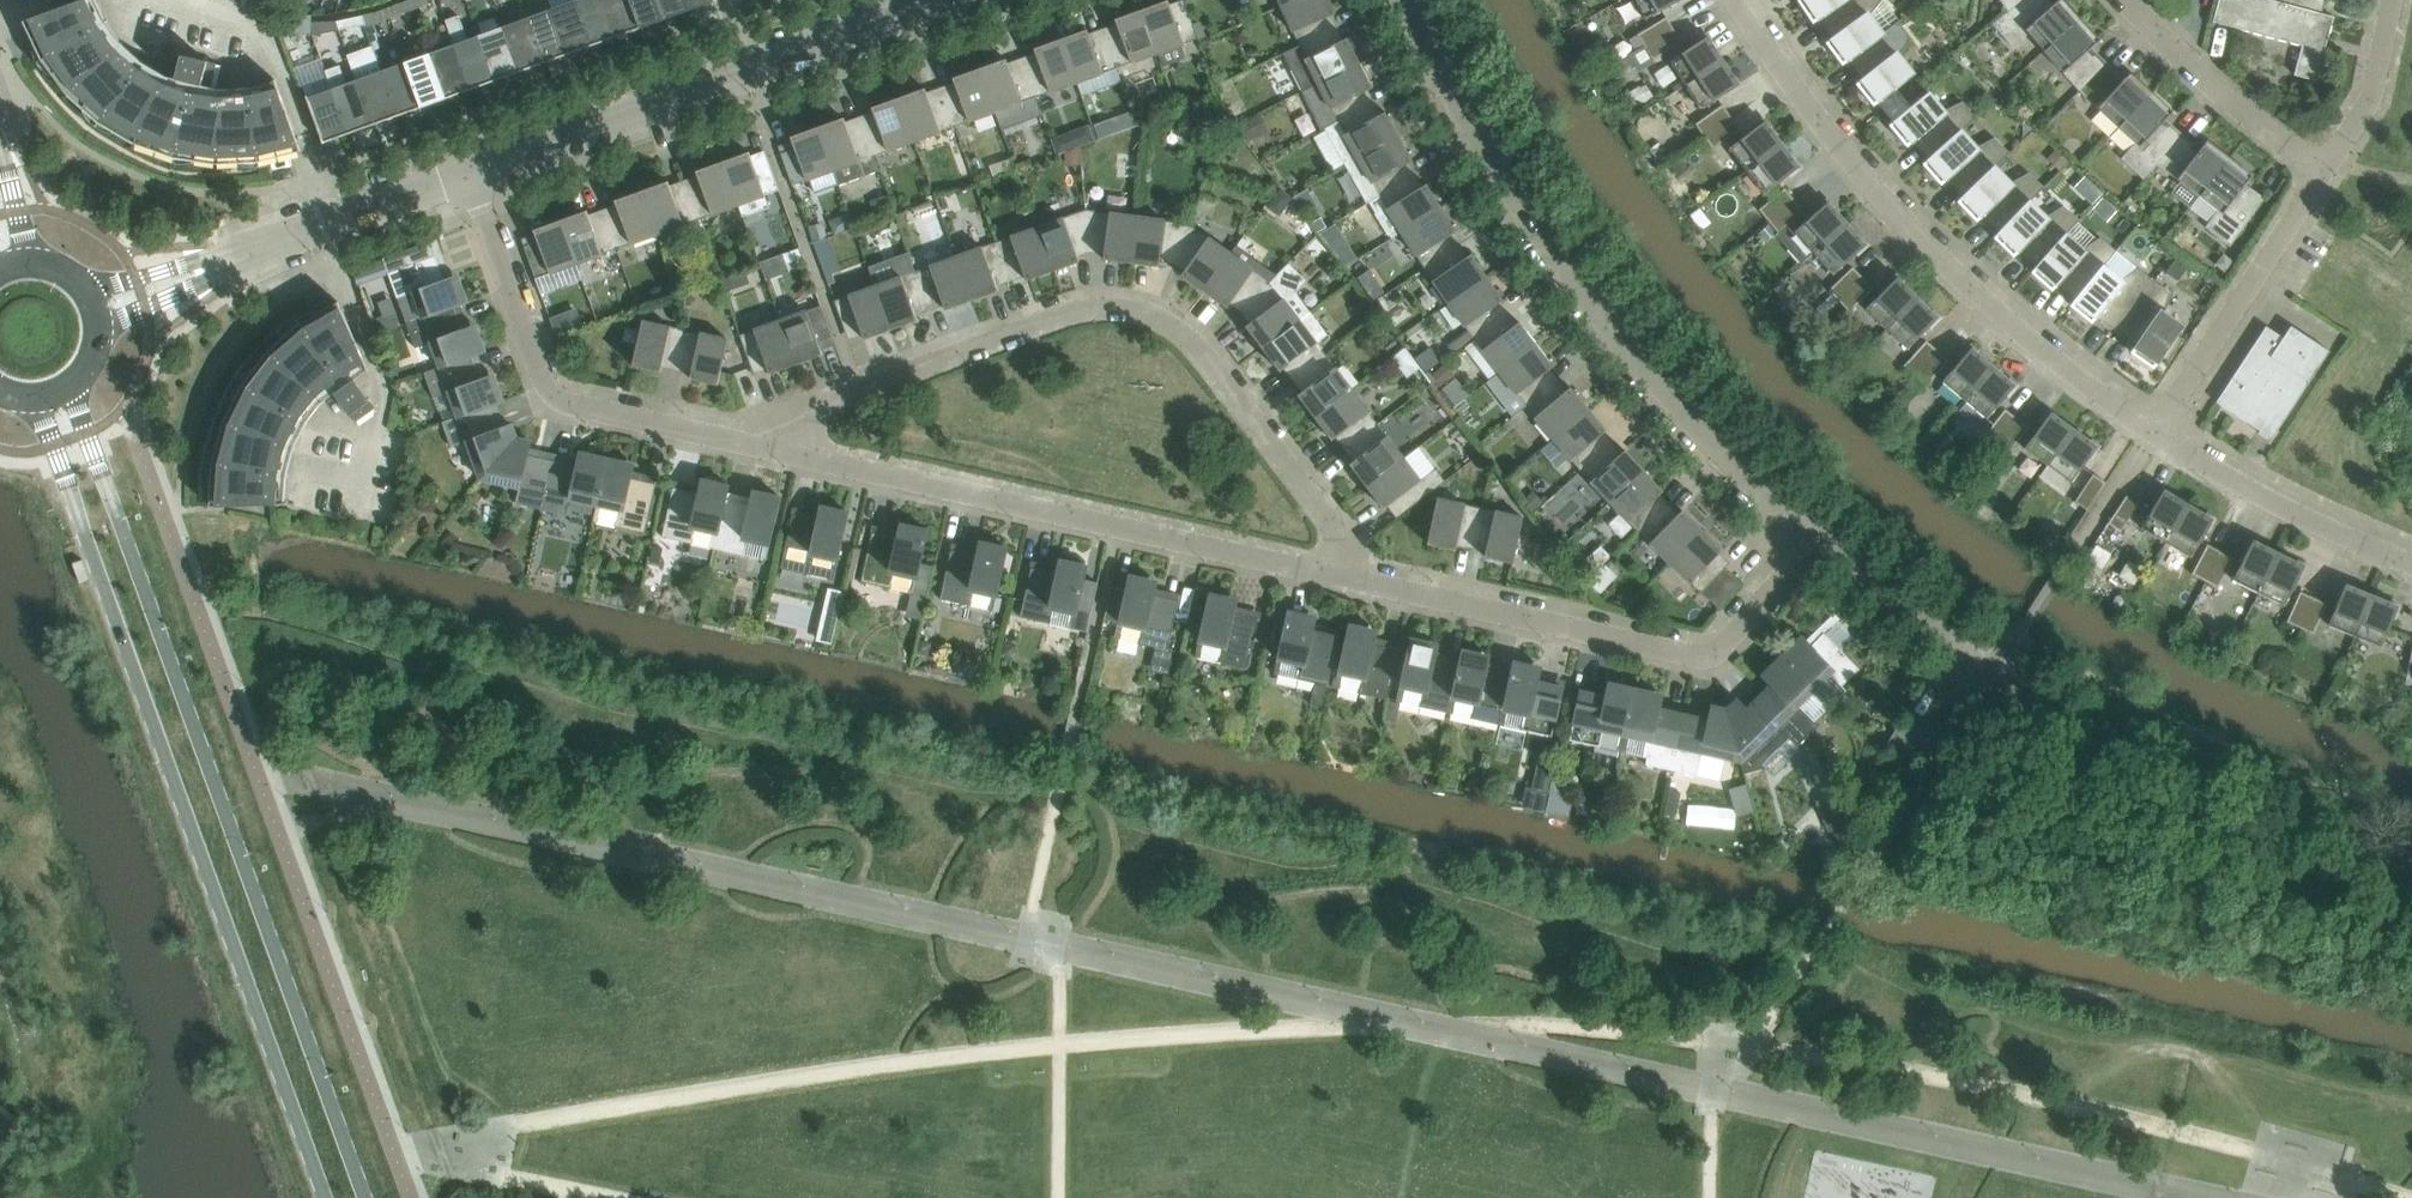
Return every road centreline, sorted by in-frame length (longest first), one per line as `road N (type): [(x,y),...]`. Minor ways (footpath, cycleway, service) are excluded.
road 1 (tertiary): [(366,1197),(70,382)]
road 2 (tertiary): [(35,395),(326,1197)]
road 3 (residential): [(1333,575),(1338,541),(1326,514),(1202,349),(1172,322),(1128,304),(1082,306),(829,398),(807,459)]
road 4 (residential): [(1812,532),(1741,470),(1627,347),(1518,192),(1406,0)]
road 5 (residential): [(2148,438),(1933,253),(1804,108),(1729,0)]
road 6 (residential): [(1812,532),(1745,621),(1717,648),(1688,656),(1333,575)]
road 7 (residential): [(1333,575),(807,459)]
road 8 (unclassified): [(960,0),(467,172)]
road 9 (residential): [(807,459),(555,395),(467,172)]
road 10 (residential): [(2148,438),(2322,172)]
road 11 (unclassified): [(467,172),(186,275)]
road 12 (residential): [(2411,565),(2148,438)]
road 13 (residential): [(2322,172),(2191,66),(2128,0)]
road 14 (residential): [(1812,532),(1997,665)]
road 15 (residential): [(2322,172),(2368,102),(2392,0)]

